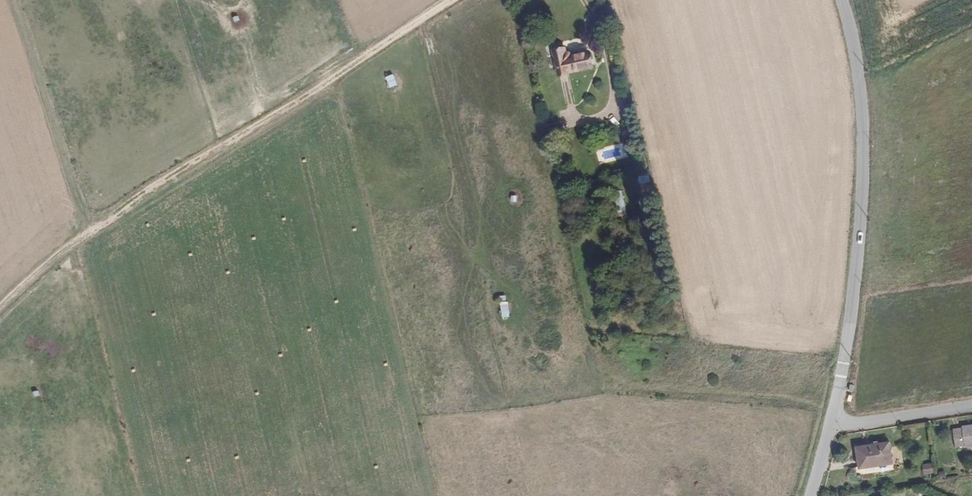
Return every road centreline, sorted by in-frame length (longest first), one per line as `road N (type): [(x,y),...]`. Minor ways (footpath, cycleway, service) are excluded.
road 1 (track): [(445,0),(83,229),(0,301)]
road 2 (unclassified): [(843,371),(866,147),(843,0)]
road 3 (track): [(12,0),(83,229)]
road 4 (residential): [(833,429),(971,407)]

